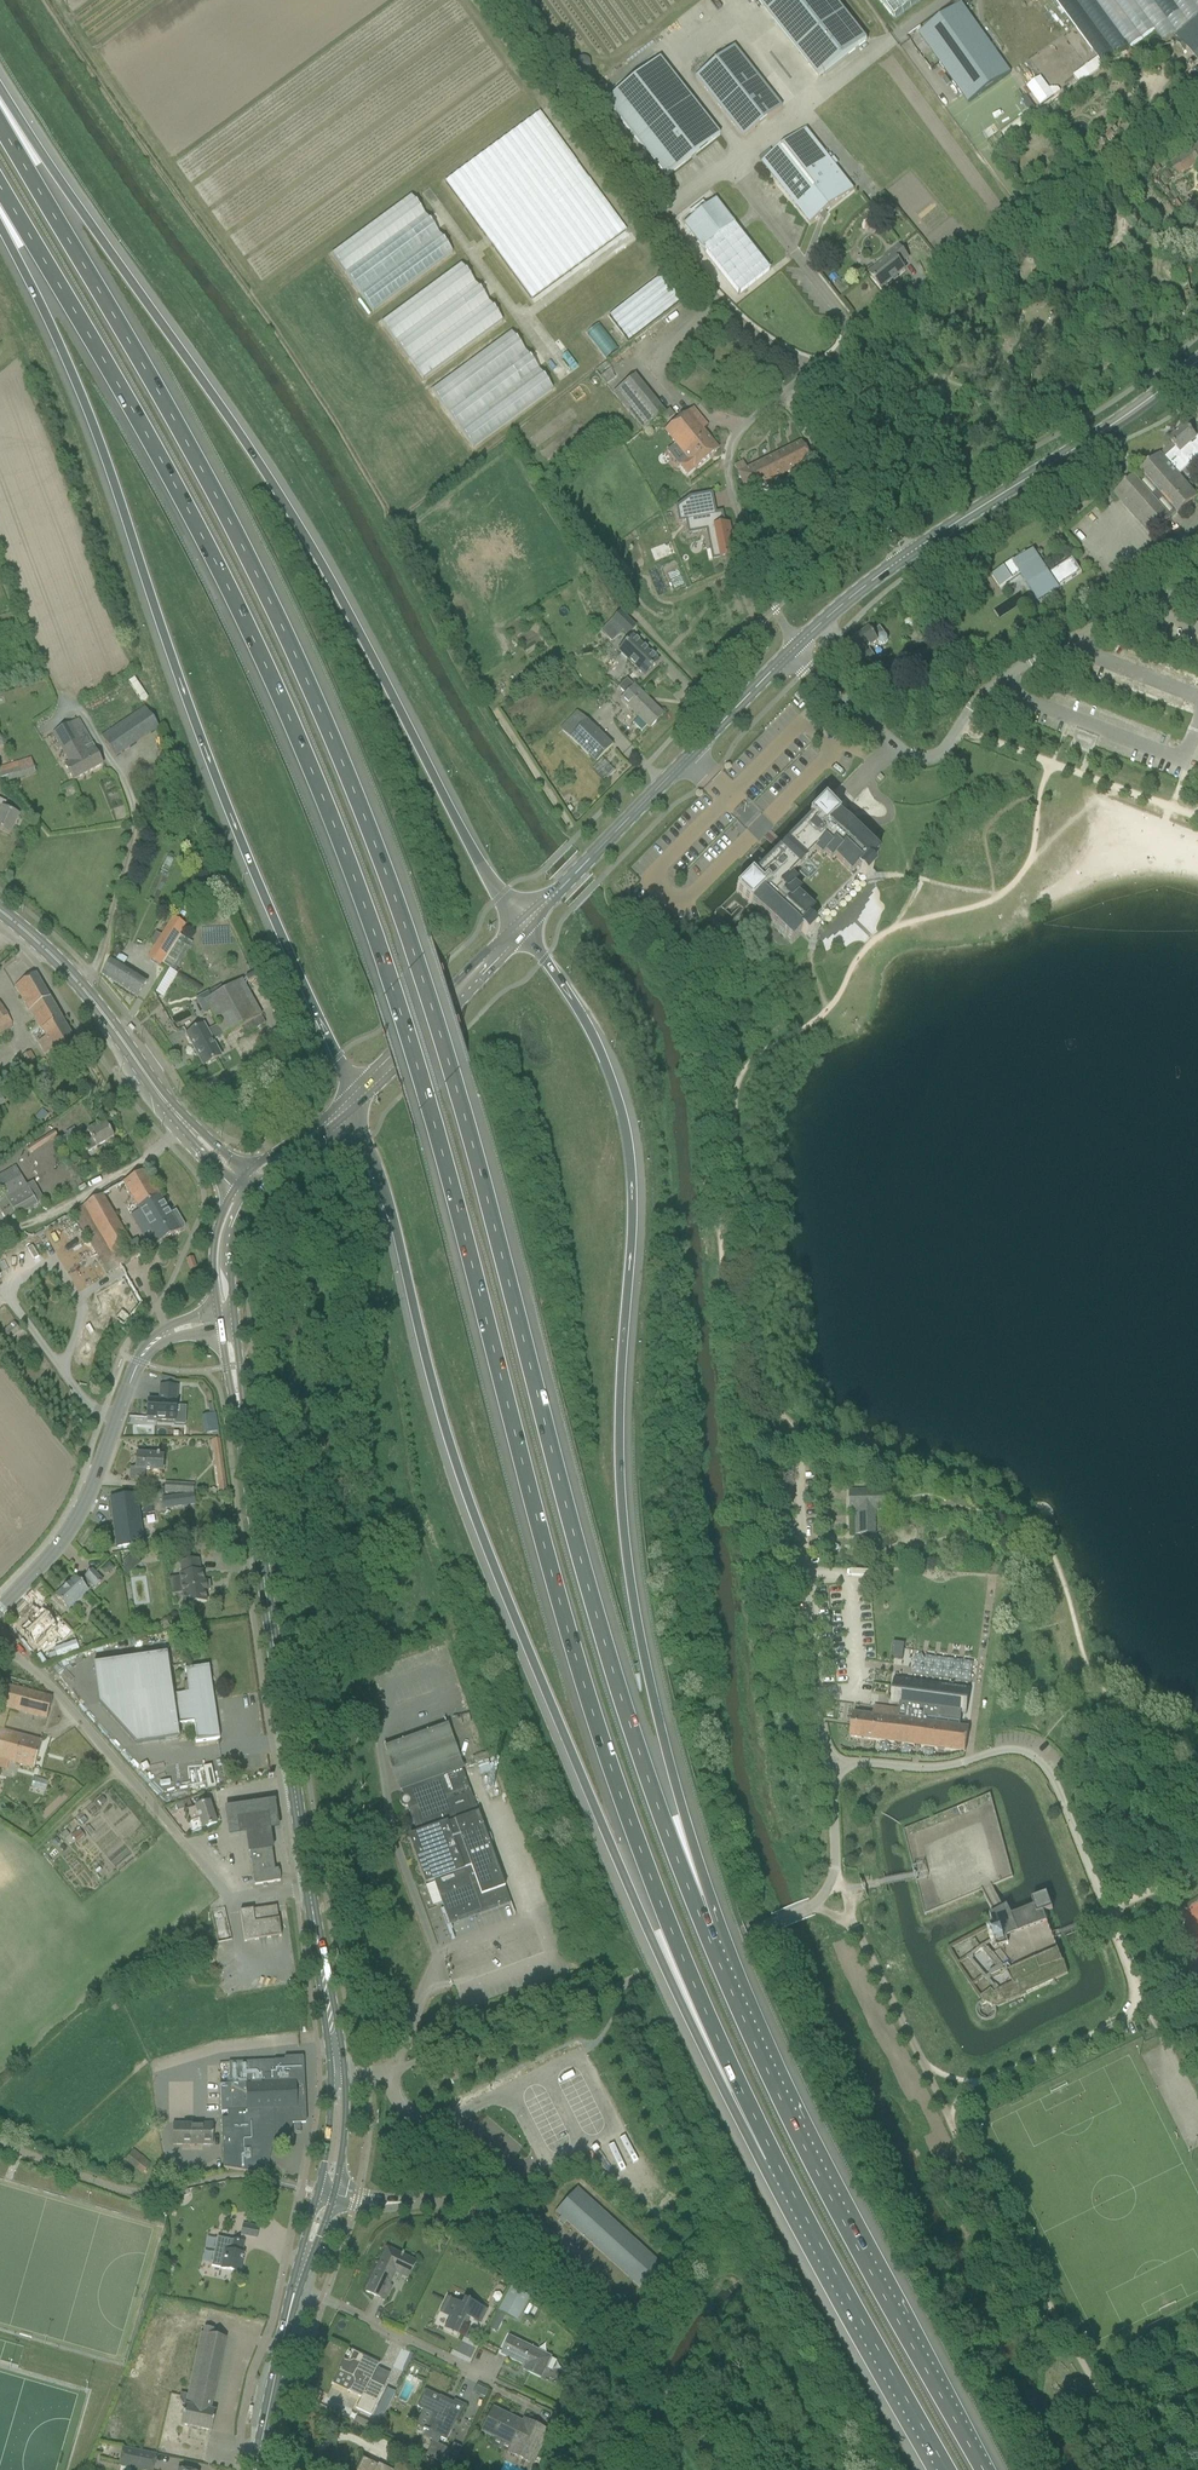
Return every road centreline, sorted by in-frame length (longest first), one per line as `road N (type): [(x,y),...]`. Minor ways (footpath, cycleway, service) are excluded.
road 1 (motorway): [(0,186),(184,503),(318,787),(427,1101),(579,1670),(682,1956),(772,2154)]
road 2 (motorway): [(702,1926),(605,1644),(417,962),(339,755),(250,561),(0,123)]
road 3 (motorway): [(353,1102),(462,1480),(539,1677),(649,1934),(772,2154)]
road 4 (motorway): [(702,1926),(626,1538),(620,1394),(632,1200),(624,1121),(594,1039),(523,928)]
road 5 (motorway): [(523,928),(474,855),(295,519),(0,96)]
road 6 (motorway): [(0,222),(84,401),(222,795),(353,1102)]
road 7 (secondary): [(523,928),(852,597),(1197,361)]
road 8 (unclassified): [(340,2078),(416,2062),(815,1907),(836,1864),(832,1790),(840,1772)]
road 9 (motorway): [(984,2469),(806,2149),(702,1926)]
road 10 (secondary): [(310,1890),(227,1318)]
road 11 (unclassified): [(729,2469),(690,2419),(475,2221),(432,2204),(329,2194)]
road 12 (track): [(475,0),(715,303),(812,369)]
road 13 (unclassified): [(310,1890),(231,1899),(51,1687),(0,1642)]
road 14 (unclassified): [(0,1613),(75,1528),(150,1344),(227,1318)]
road 15 (tertiary): [(248,1188),(152,1086),(64,963),(0,910)]
road 16 (motorway): [(772,2154),(947,2469)]
road 17 (unclassified): [(799,1472),(820,1744),(840,1772)]
road 18 (track): [(1197,820),(959,729)]
road 19 (residential): [(522,2398),(297,2287)]
road 20 (secondary): [(353,1102),(523,928)]
road 21 (unclassified): [(840,1772),(862,1764),(947,1768),(1019,1750),(1052,1776)]
road 22 (secondary): [(340,2078),(310,1890)]
road 23 (secondary): [(255,2469),(297,2287)]
road 24 (track): [(973,2084),(1122,2021),(1137,2001)]
road 25 (track): [(852,1923),(926,2069)]
road 26 (secondary): [(227,1318),(224,1247),(229,1219),(248,1188)]
road 27 (secondary): [(248,1188),(353,1102)]
road 28 (track): [(1052,1776),(1101,1897)]
road 29 (track): [(1101,1897),(1197,1814)]

